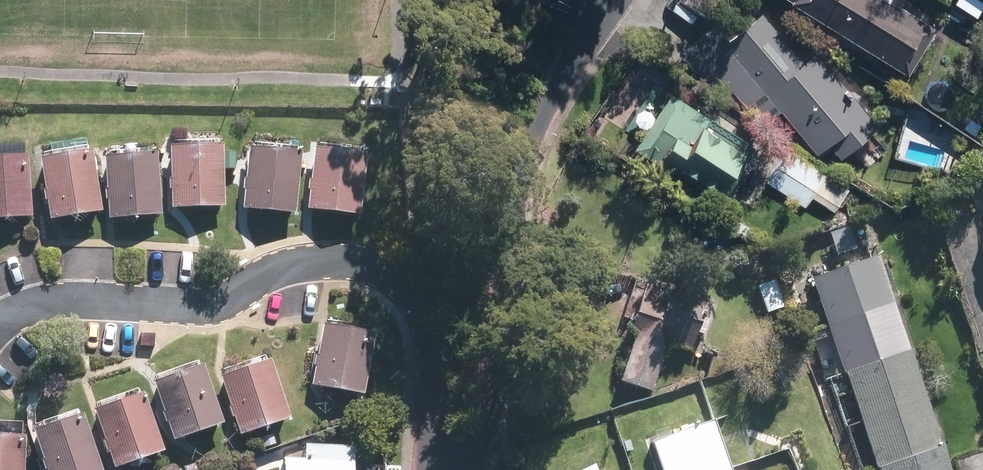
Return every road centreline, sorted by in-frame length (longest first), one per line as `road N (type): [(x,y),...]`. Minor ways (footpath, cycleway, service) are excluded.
road 1 (residential): [(615,0),(559,83),(523,158),(497,296),(491,469)]
road 2 (residential): [(368,263),(400,283),(432,332),(430,469)]

